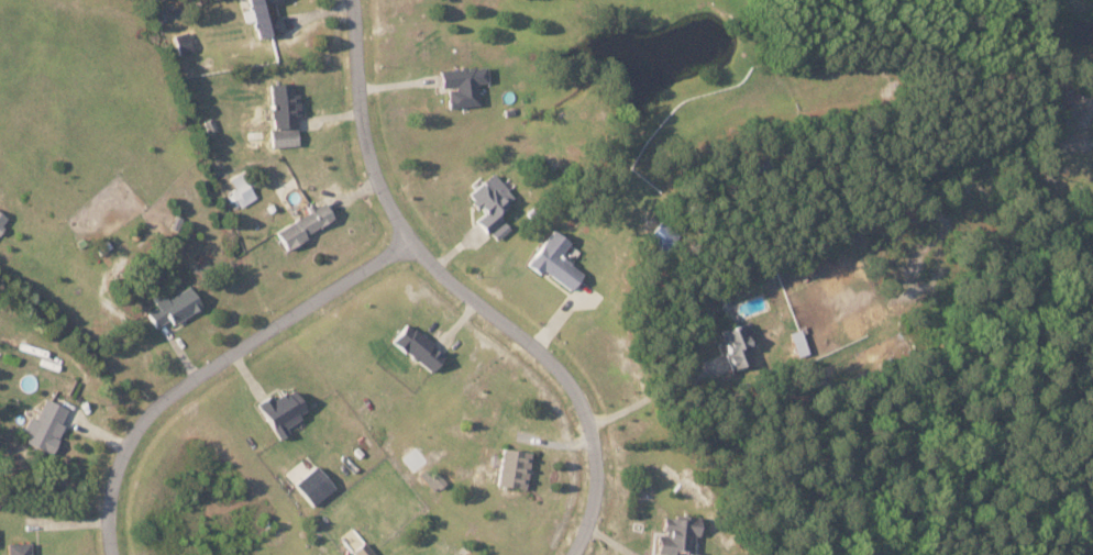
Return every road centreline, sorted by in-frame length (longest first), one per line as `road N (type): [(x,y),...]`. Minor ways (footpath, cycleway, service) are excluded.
road 1 (residential): [(109,554),(114,464),(153,411),(412,242)]
road 2 (residential): [(412,242),(575,385),(596,459),(583,537),(566,554)]
road 3 (residential): [(353,0),(363,124),(379,188),(412,242)]

